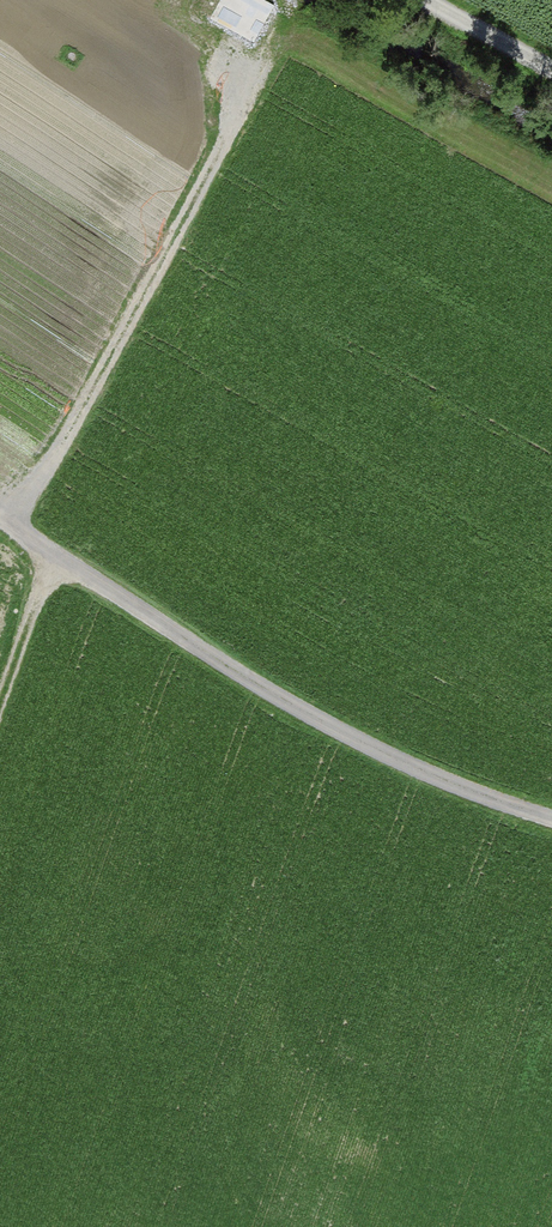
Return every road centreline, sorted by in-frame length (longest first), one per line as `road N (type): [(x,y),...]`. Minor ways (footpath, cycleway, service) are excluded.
road 1 (track): [(0,521),(342,734),(446,785),(551,822)]
road 2 (track): [(0,715),(57,558)]
road 3 (track): [(419,0),(551,72)]

